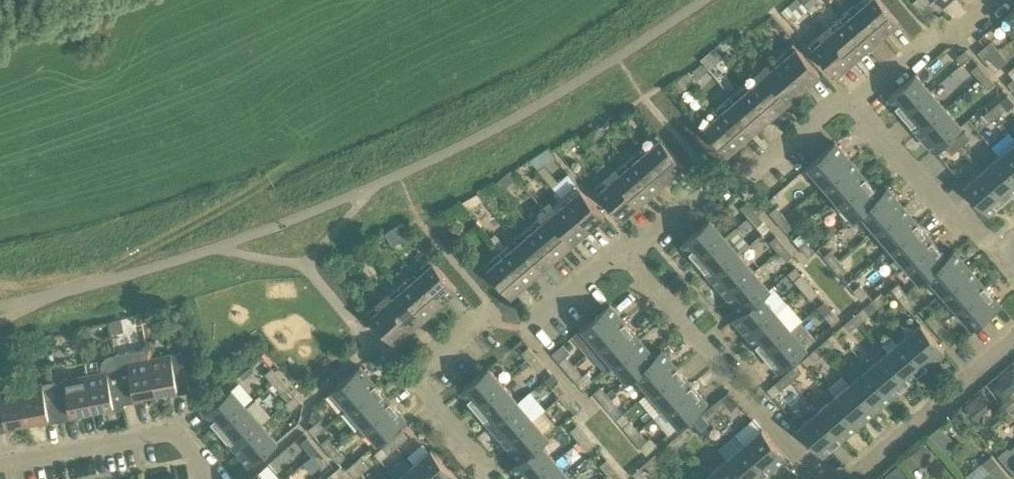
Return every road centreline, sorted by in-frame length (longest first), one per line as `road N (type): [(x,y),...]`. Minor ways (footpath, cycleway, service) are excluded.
road 1 (residential): [(822,478),(640,240)]
road 2 (residential): [(846,93),(774,151),(726,165),(640,240)]
road 3 (residential): [(0,462),(165,432),(196,450),(201,478)]
road 4 (residential): [(1001,253),(846,93)]
road 5 (residential): [(845,478),(1013,351)]
road 6 (residential): [(979,0),(963,13),(929,14),(846,93)]
road 7 (residential): [(640,240),(525,328)]
road 8 (residential): [(483,478),(479,452),(409,374)]

